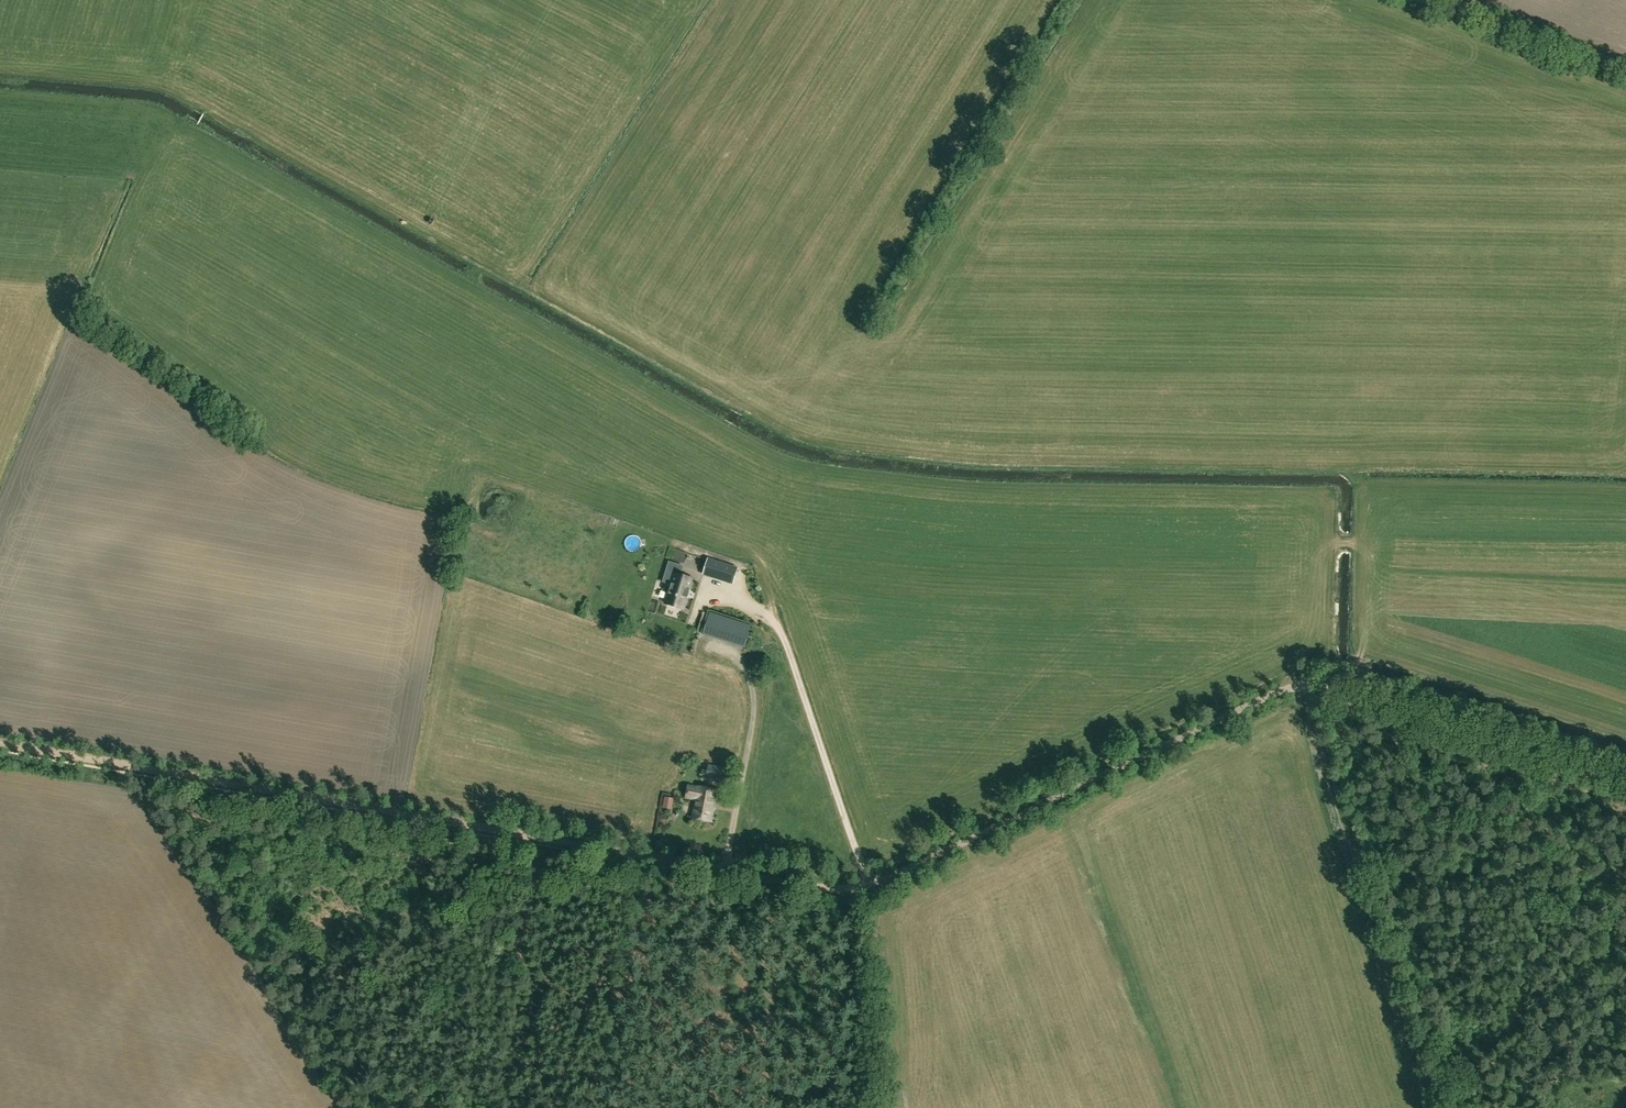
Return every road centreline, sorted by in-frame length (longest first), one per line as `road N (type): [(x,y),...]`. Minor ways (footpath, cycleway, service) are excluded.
road 1 (unclassified): [(1625,782),(1327,687),(1297,687),(864,889),(724,869)]
road 2 (track): [(724,869),(0,744)]
road 3 (unclassified): [(1625,64),(1451,0)]

